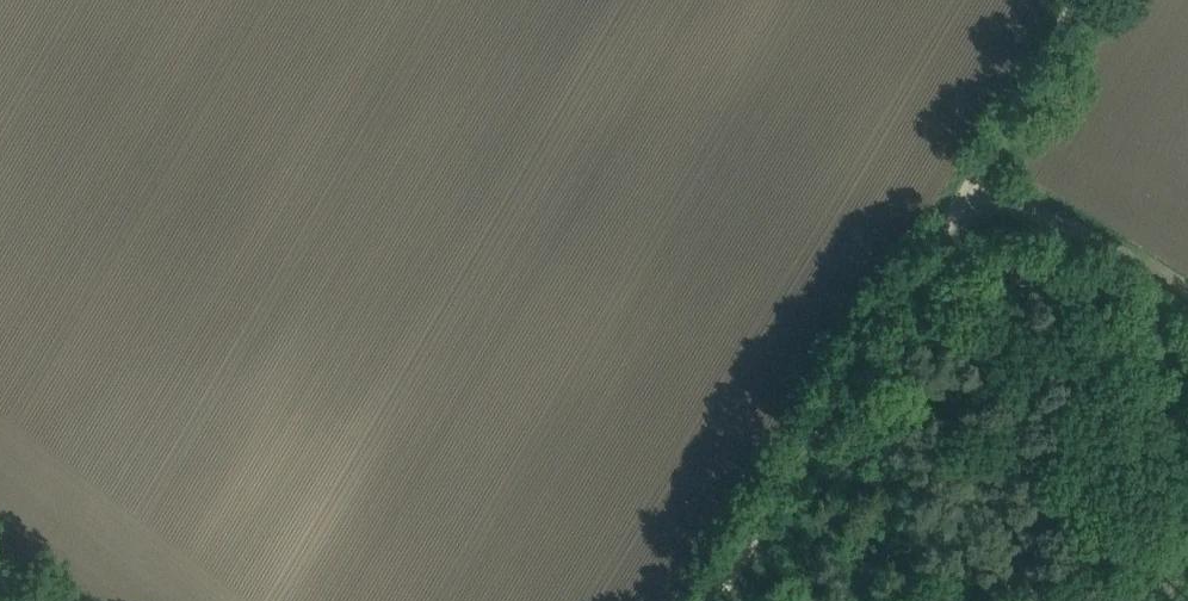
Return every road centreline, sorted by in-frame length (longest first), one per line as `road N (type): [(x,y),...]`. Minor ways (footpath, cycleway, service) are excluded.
road 1 (track): [(1089,0),(710,600)]

